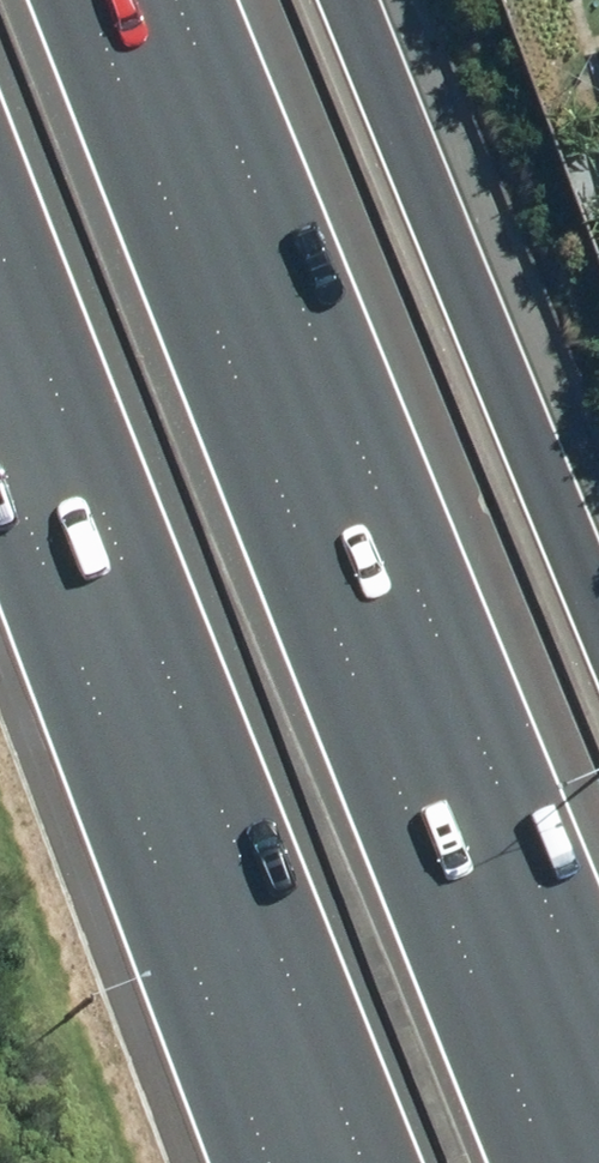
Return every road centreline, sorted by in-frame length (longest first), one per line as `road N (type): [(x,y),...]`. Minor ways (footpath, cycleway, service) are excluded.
road 1 (motorway): [(91,0),(293,523),(552,1094)]
road 2 (motorway): [(366,1162),(0,235)]
road 3 (motorway): [(368,0),(598,634)]

